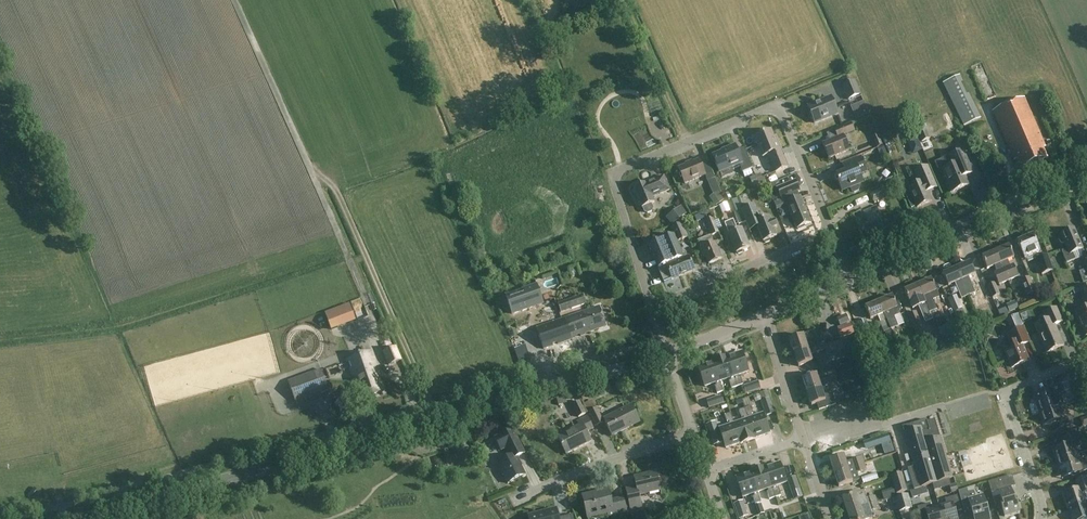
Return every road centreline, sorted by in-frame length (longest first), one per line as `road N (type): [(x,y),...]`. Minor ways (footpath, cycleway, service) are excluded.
road 1 (tertiary): [(81,518),(667,355)]
road 2 (residential): [(652,306),(611,172),(622,168),(778,104),(830,231)]
road 3 (tertiary): [(850,278),(1086,177)]
road 4 (residential): [(1041,518),(1004,392),(1086,357)]
road 5 (residential): [(652,306),(830,231)]
road 6 (residential): [(518,499),(694,431)]
road 7 (track): [(687,142),(624,0)]
road 8 (residential): [(804,438),(762,316)]

